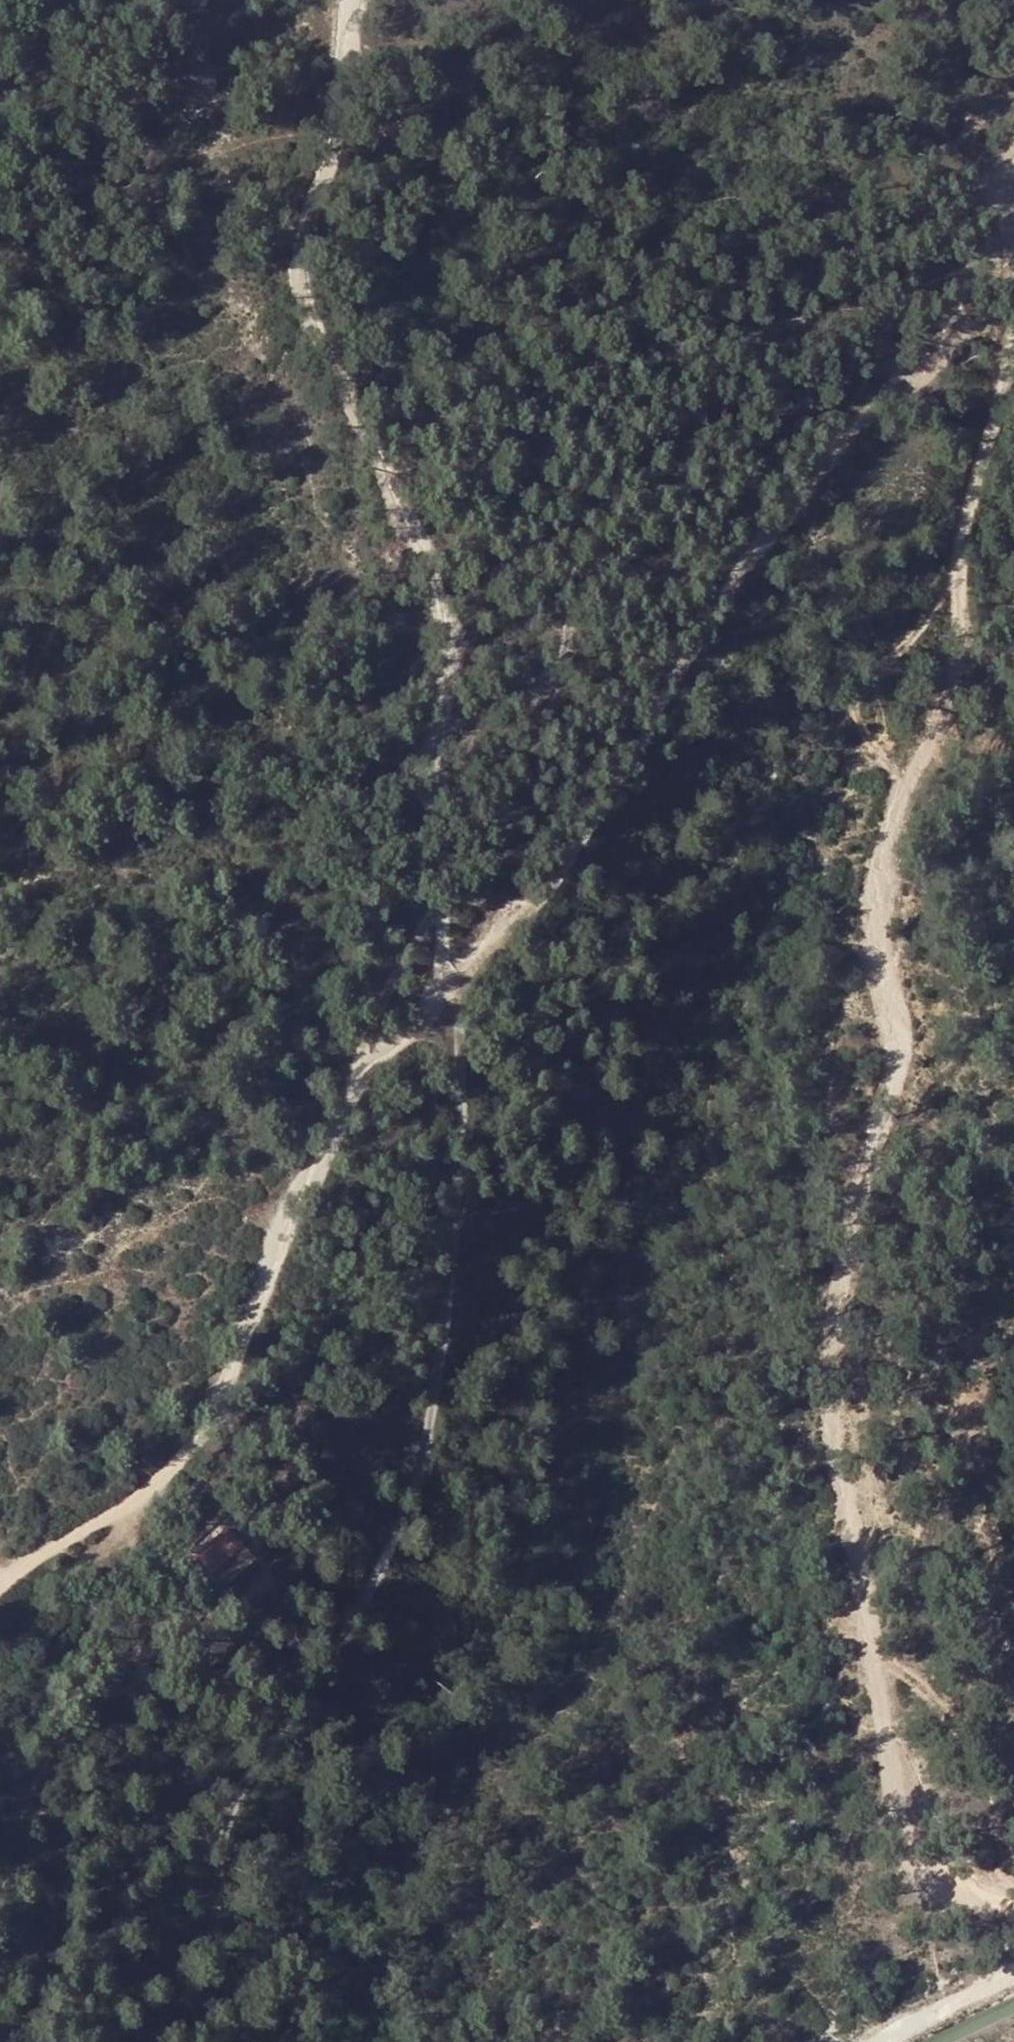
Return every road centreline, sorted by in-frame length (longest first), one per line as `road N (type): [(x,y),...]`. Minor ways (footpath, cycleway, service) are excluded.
road 1 (track): [(345,0),(337,133),(299,248),(298,285),(446,618),(434,777),(461,1111),(456,1275),(424,1489),(384,1573),(235,1801),(221,1841),(206,2041)]
road 2 (track): [(1013,1904),(967,1885),(904,1800),(820,1348),(894,1090),(872,948),(1013,360)]

